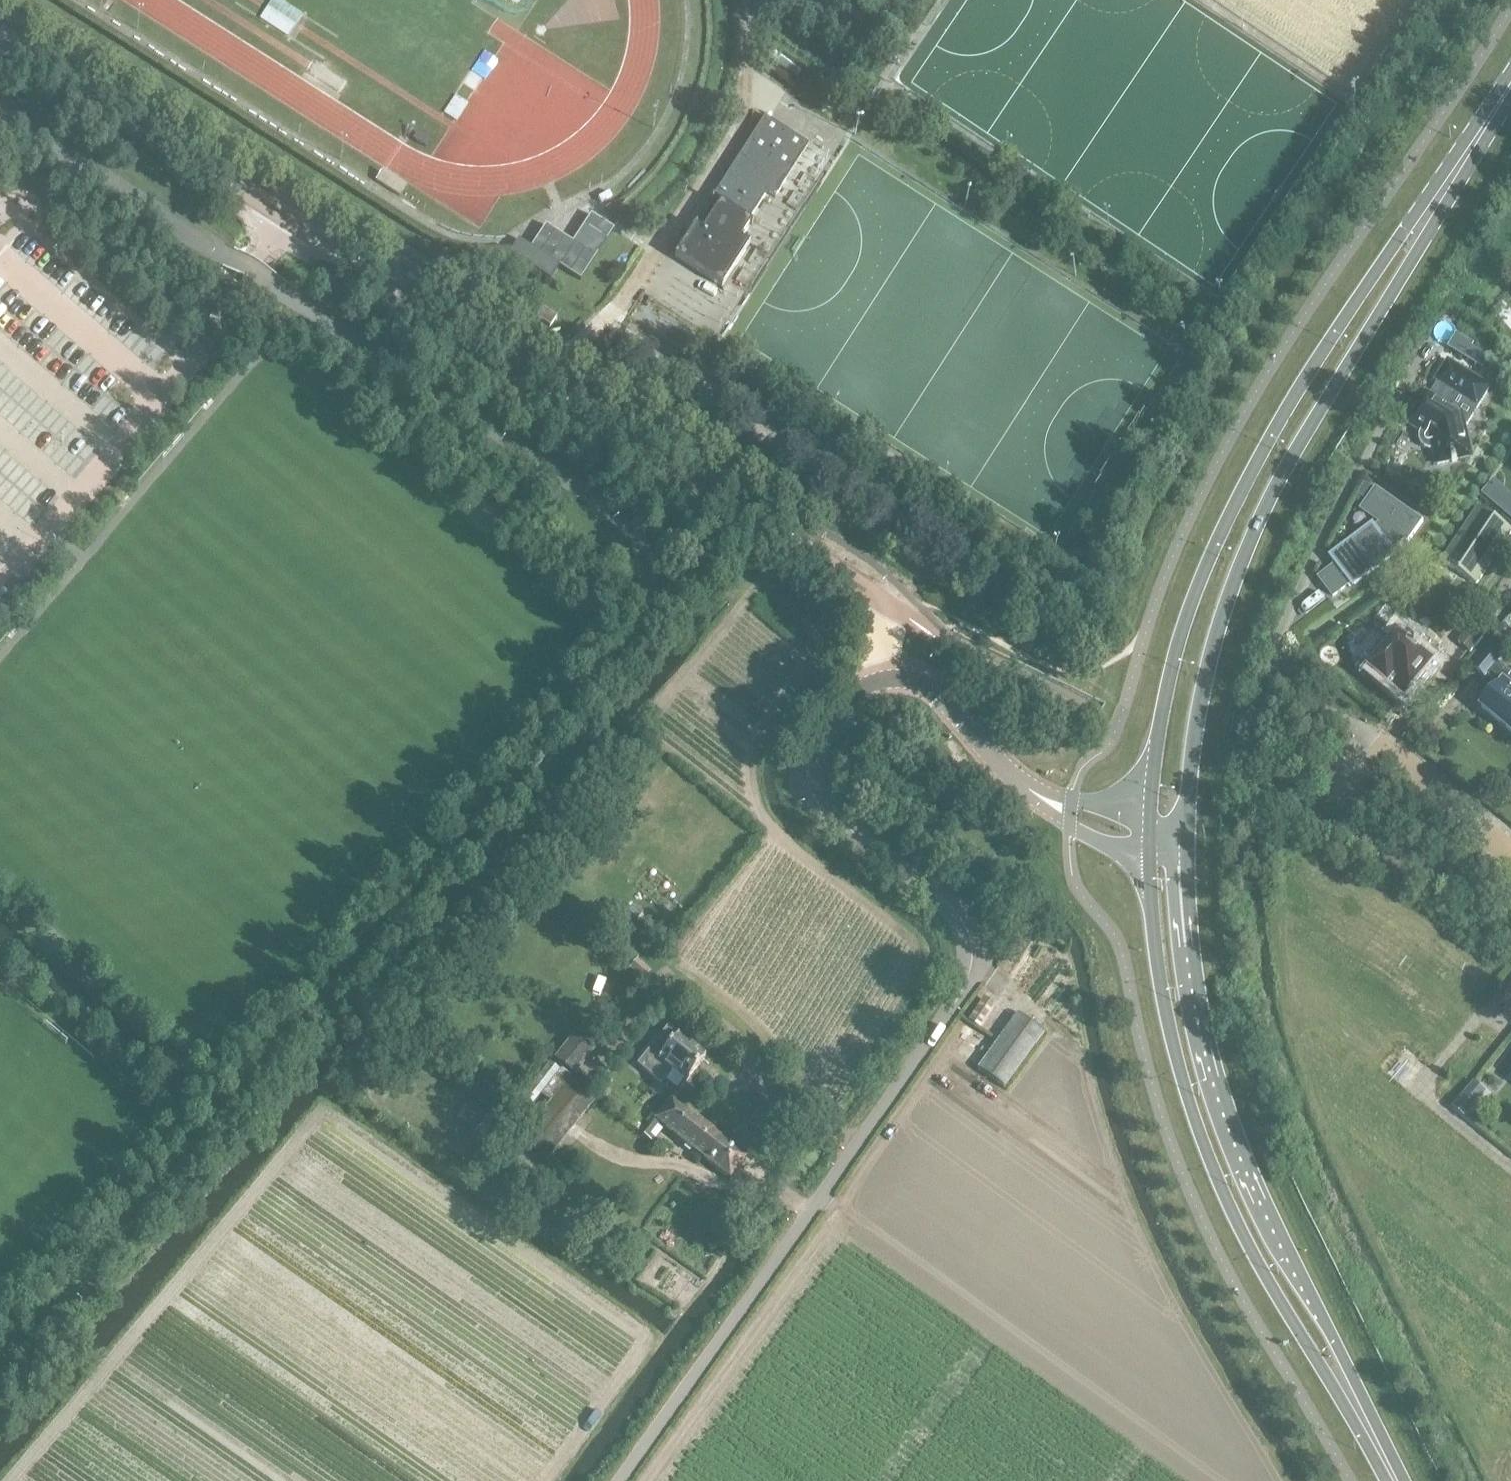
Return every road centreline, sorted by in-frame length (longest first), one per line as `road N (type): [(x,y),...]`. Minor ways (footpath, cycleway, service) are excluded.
road 1 (residential): [(895,667),(877,626),(797,537),(0,30)]
road 2 (residential): [(619,1480),(963,990),(971,948),(960,918),(826,811),(807,780),(818,741),(854,692),(895,667)]
road 3 (primary): [(1188,838),(1189,775),(1209,665),(1246,557),(1289,465),(1467,155)]
road 4 (primary): [(1467,155),(1374,273),(1261,458),(1178,650),(1151,816)]
road 5 (primary): [(1148,852),(1155,951),(1175,1057),(1213,1163),(1287,1311),(1353,1402)]
road 6 (primary): [(1353,1402),(1344,1358),(1248,1154),(1214,1050),(1188,838)]
road 7 (residential): [(1500,1236),(1403,1015),(1510,887)]
road 8 (residential): [(1070,812),(1000,765),(929,682),(895,667)]
road 9 (residential): [(1510,851),(1376,737)]

